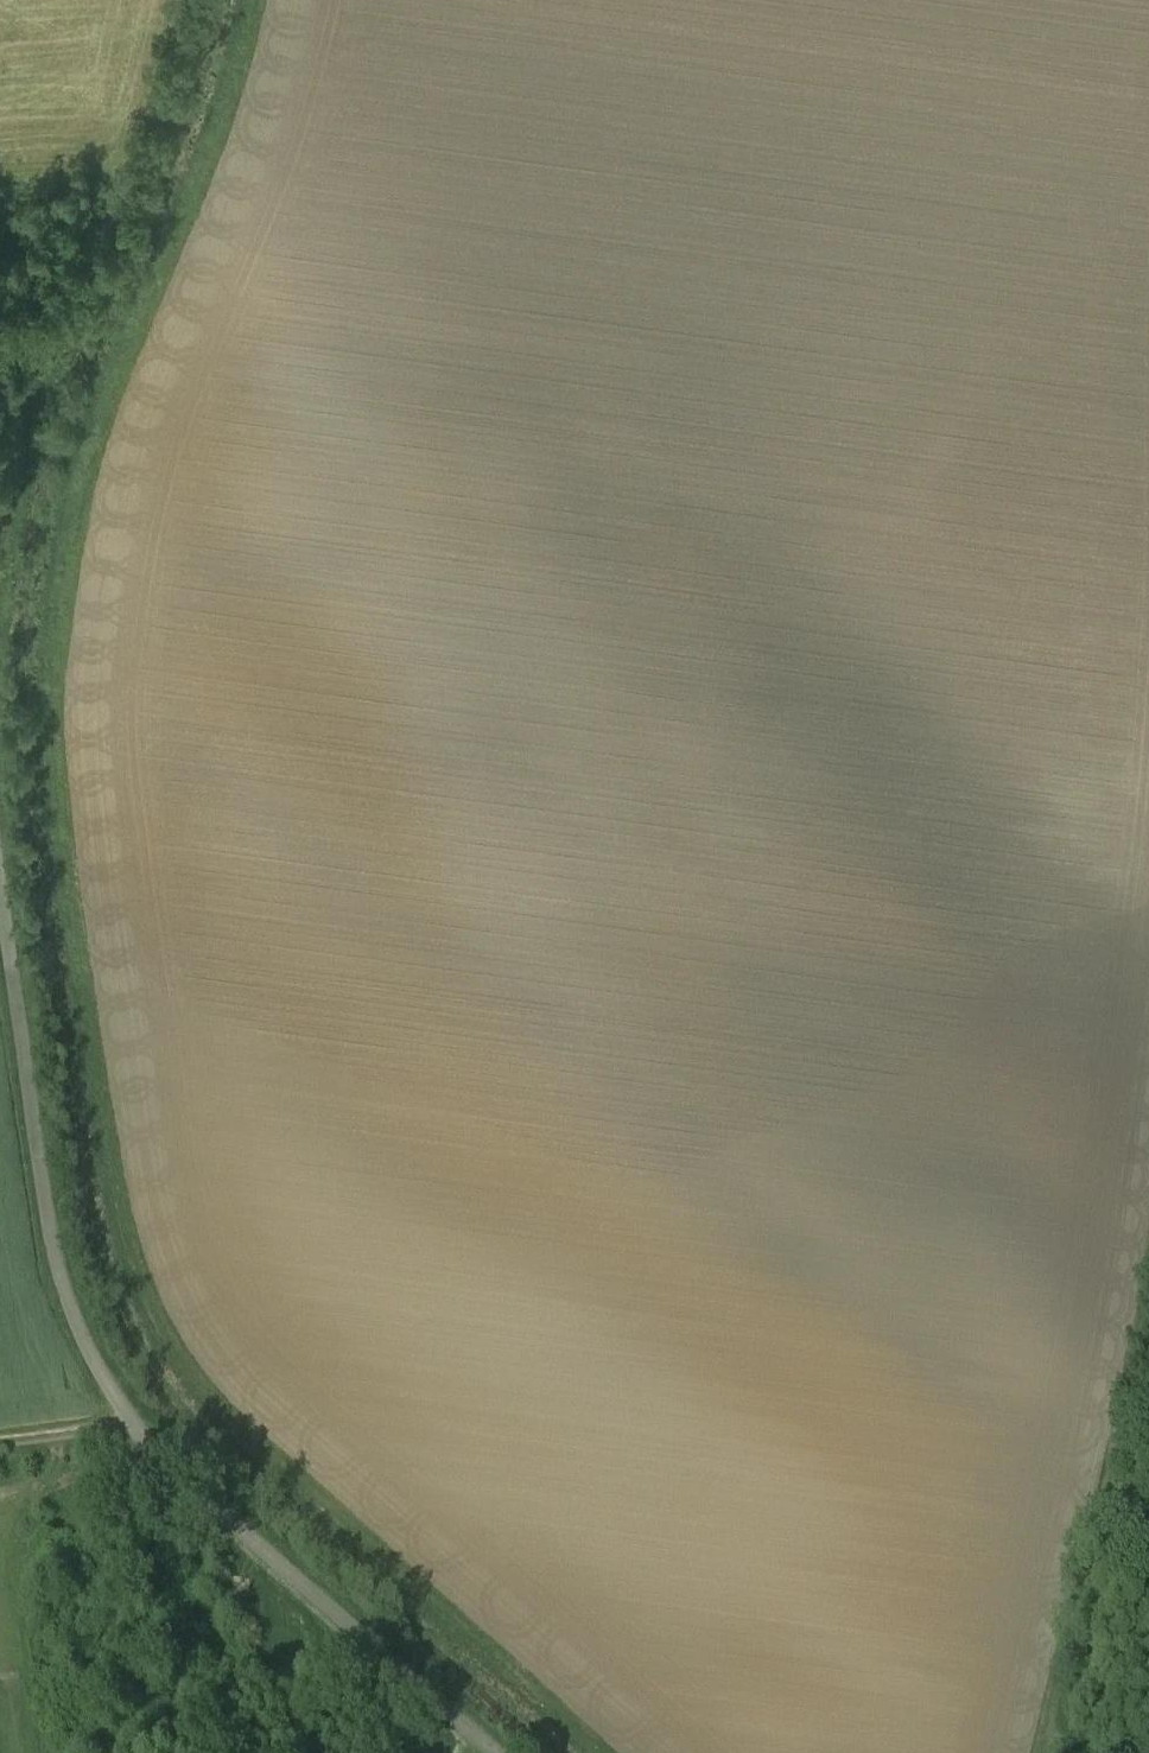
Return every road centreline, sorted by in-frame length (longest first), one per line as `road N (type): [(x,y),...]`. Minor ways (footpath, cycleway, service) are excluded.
road 1 (unclassified): [(0,882),(51,1234),(72,1310),(104,1375),(186,1478),(499,1752)]
road 2 (track): [(1148,1256),(1112,1466),(1042,1752)]
road 3 (unclassified): [(0,370),(20,433),(0,531)]
road 4 (track): [(138,1424),(0,1443)]

